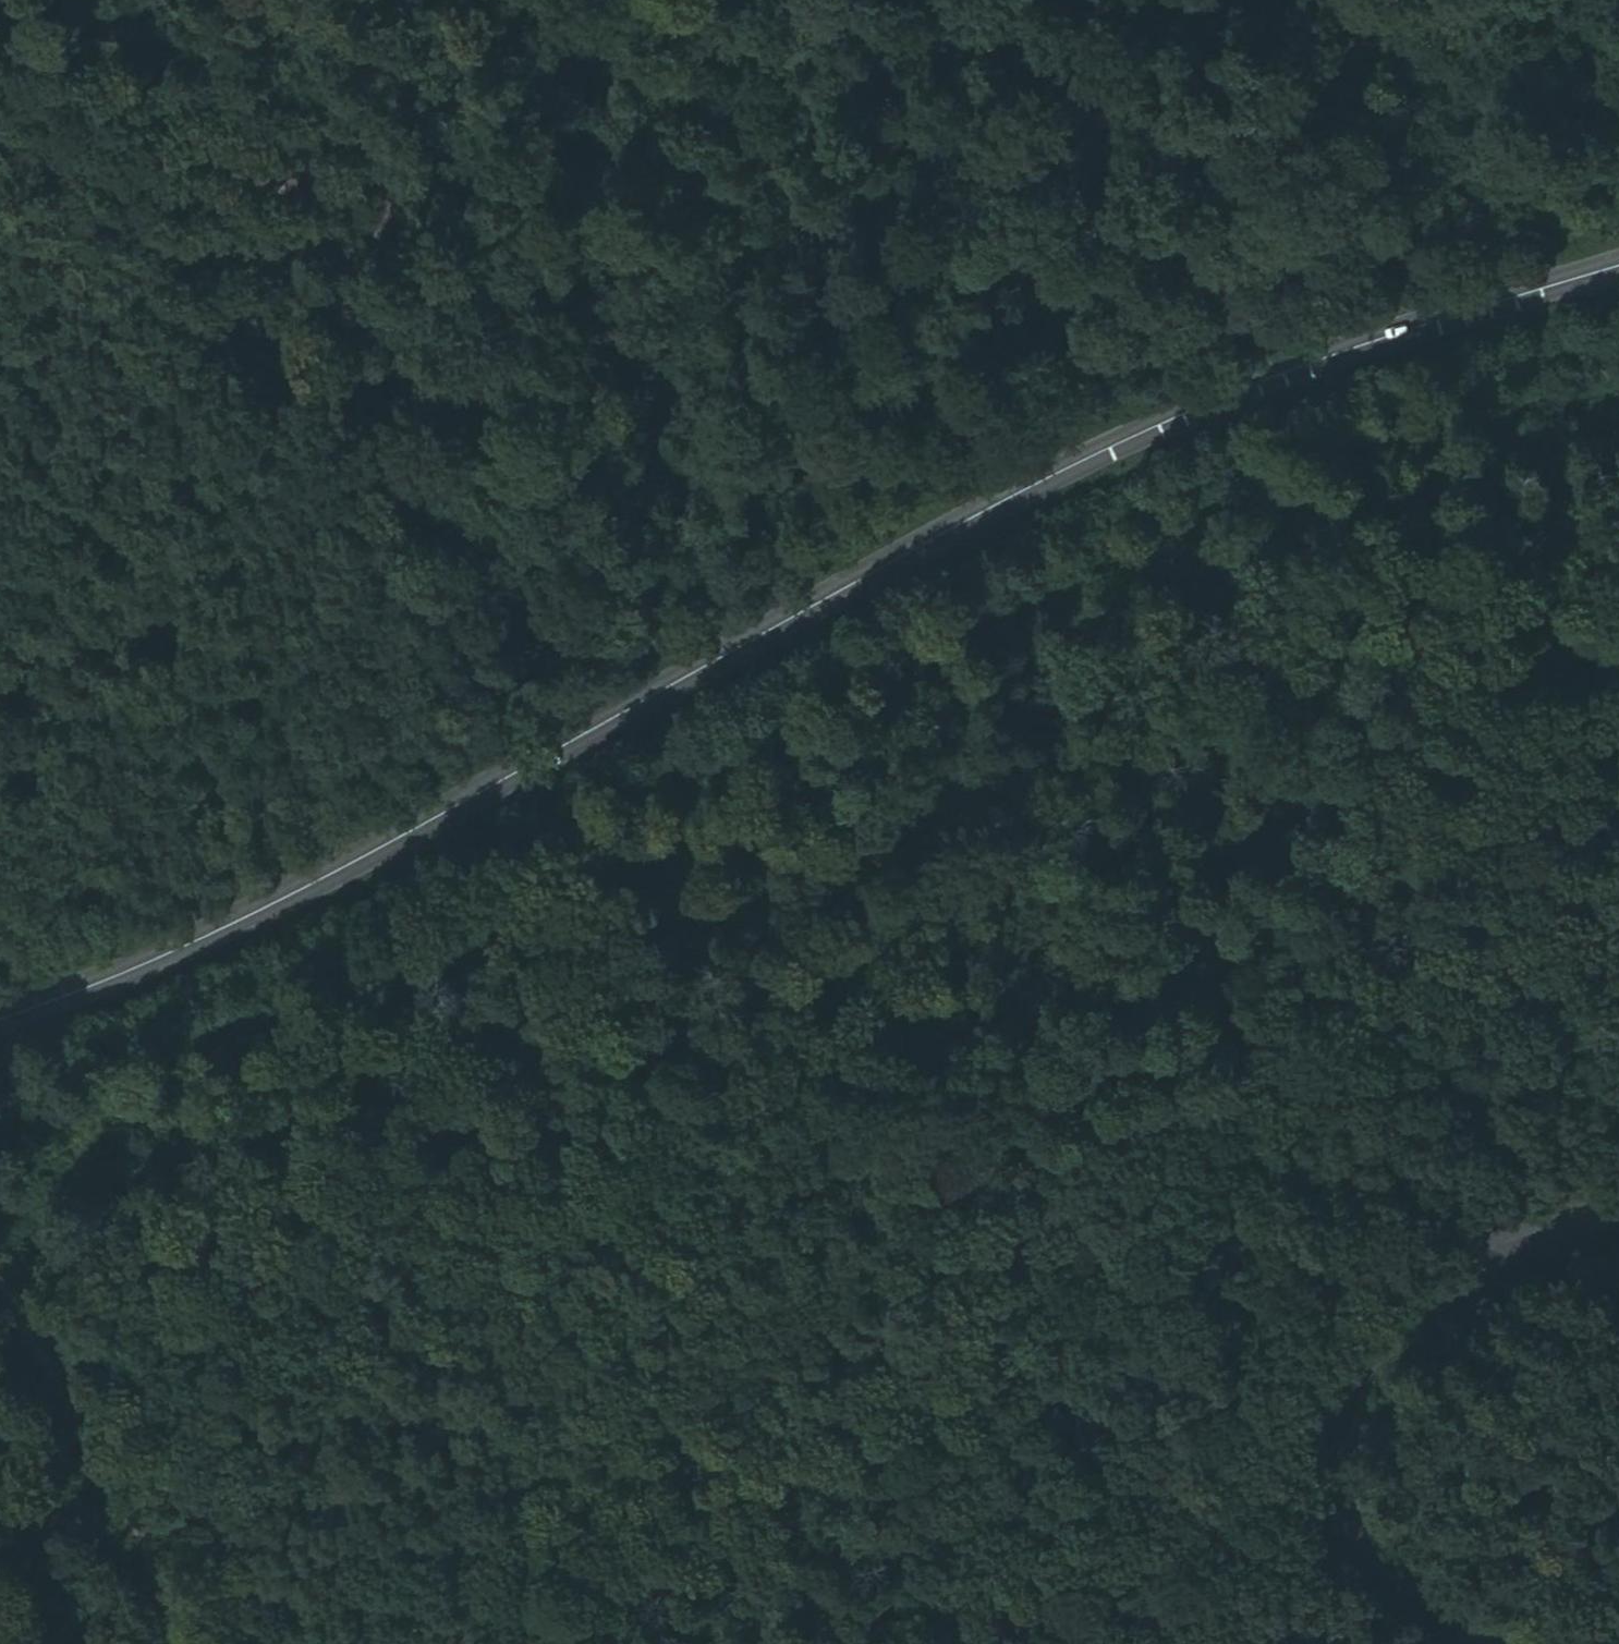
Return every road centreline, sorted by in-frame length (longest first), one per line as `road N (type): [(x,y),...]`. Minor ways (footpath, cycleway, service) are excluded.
road 1 (tertiary): [(0,1017),(221,916),(561,728),(1155,428),(1618,270)]
road 2 (tertiary): [(1472,1643),(1371,1554),(1330,1502),(1322,1451),(1336,1394),(1367,1339),(1412,1289),(1474,1252),(1535,1230),(1618,1220)]

